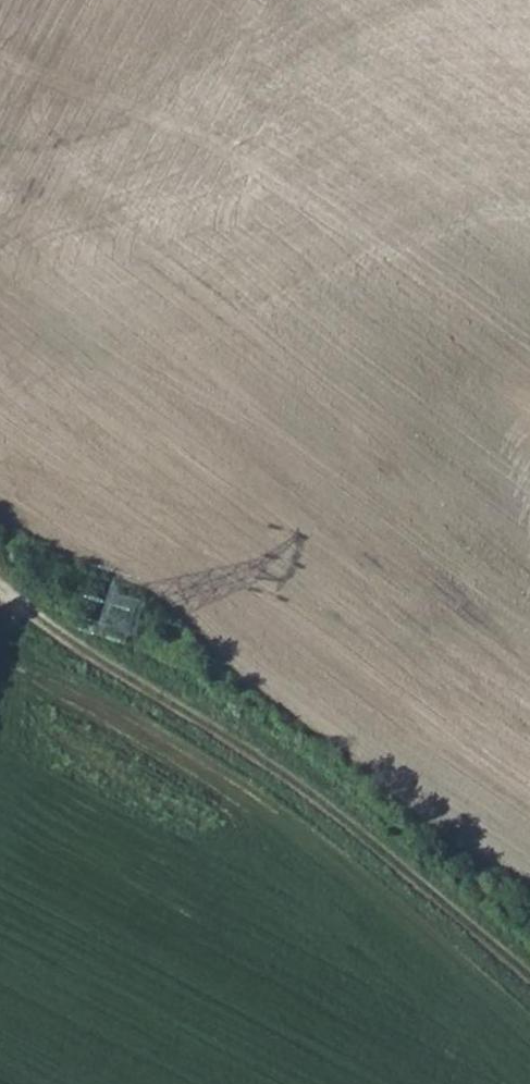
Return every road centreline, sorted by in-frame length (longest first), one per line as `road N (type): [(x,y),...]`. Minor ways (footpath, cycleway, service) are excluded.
road 1 (track): [(0,595),(259,758),(529,987)]

